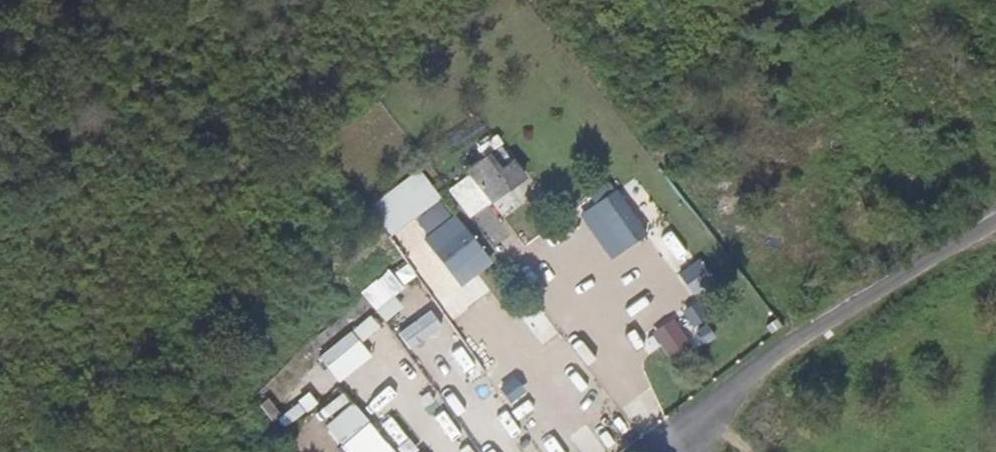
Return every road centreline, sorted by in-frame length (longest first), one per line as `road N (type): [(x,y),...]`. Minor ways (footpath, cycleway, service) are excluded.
road 1 (residential): [(995,226),(768,368),(658,451)]

